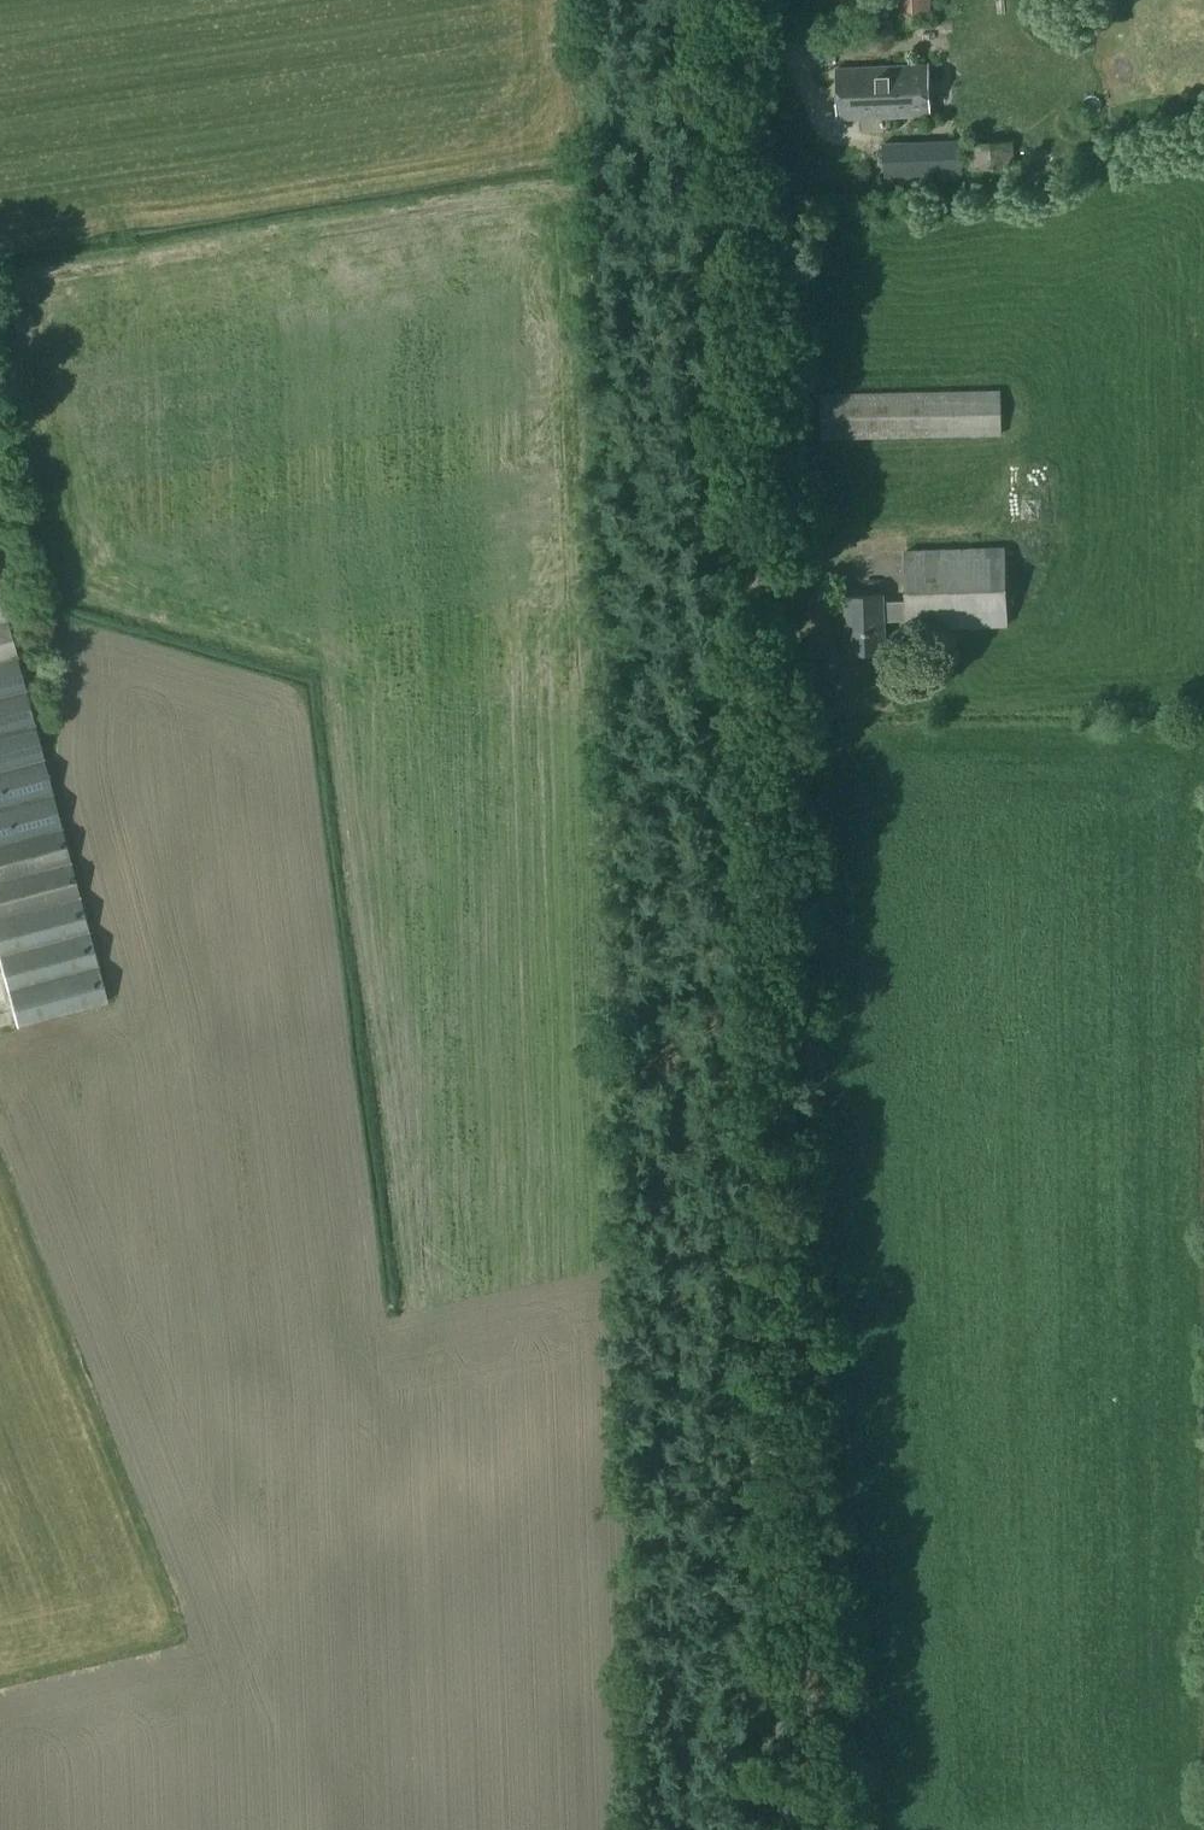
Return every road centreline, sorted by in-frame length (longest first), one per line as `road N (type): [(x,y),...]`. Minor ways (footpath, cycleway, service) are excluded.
road 1 (unclassified): [(783,1829),(714,0)]

